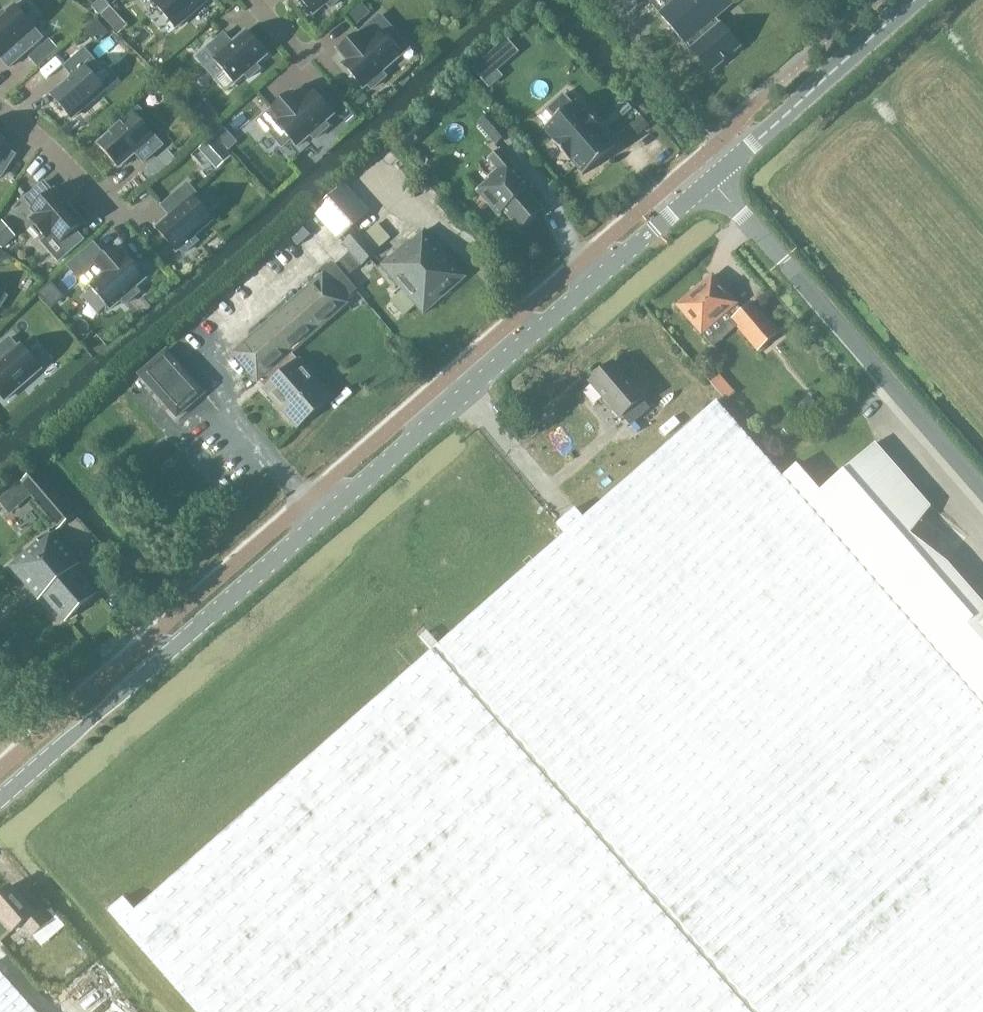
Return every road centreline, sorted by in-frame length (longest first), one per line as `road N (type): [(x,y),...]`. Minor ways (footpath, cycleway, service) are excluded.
road 1 (tertiary): [(0,796),(714,178)]
road 2 (unclassified): [(982,491),(714,178)]
road 3 (tertiary): [(714,178),(915,0)]
road 4 (residential): [(128,236),(97,194),(0,104)]

